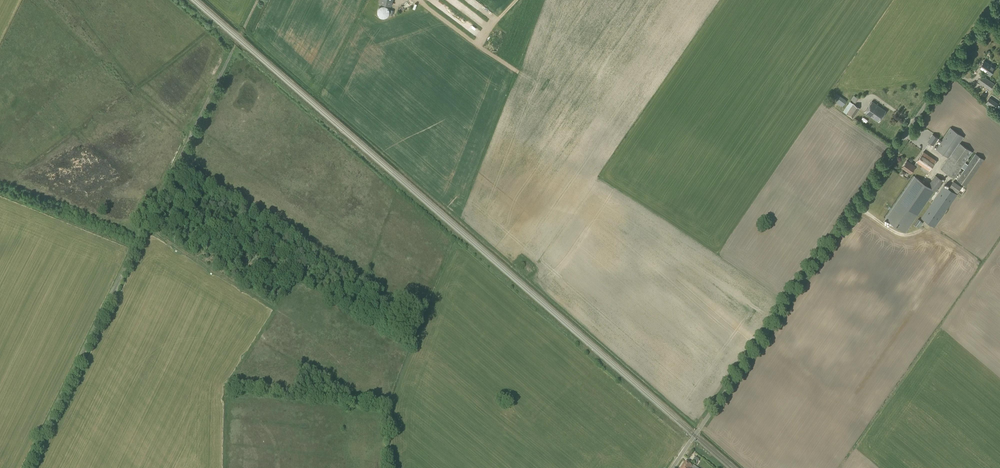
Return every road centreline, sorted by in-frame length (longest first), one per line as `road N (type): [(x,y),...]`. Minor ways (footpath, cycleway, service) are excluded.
road 1 (unclassified): [(672,467),(999,1)]
road 2 (unclassified): [(25,467),(234,48)]

